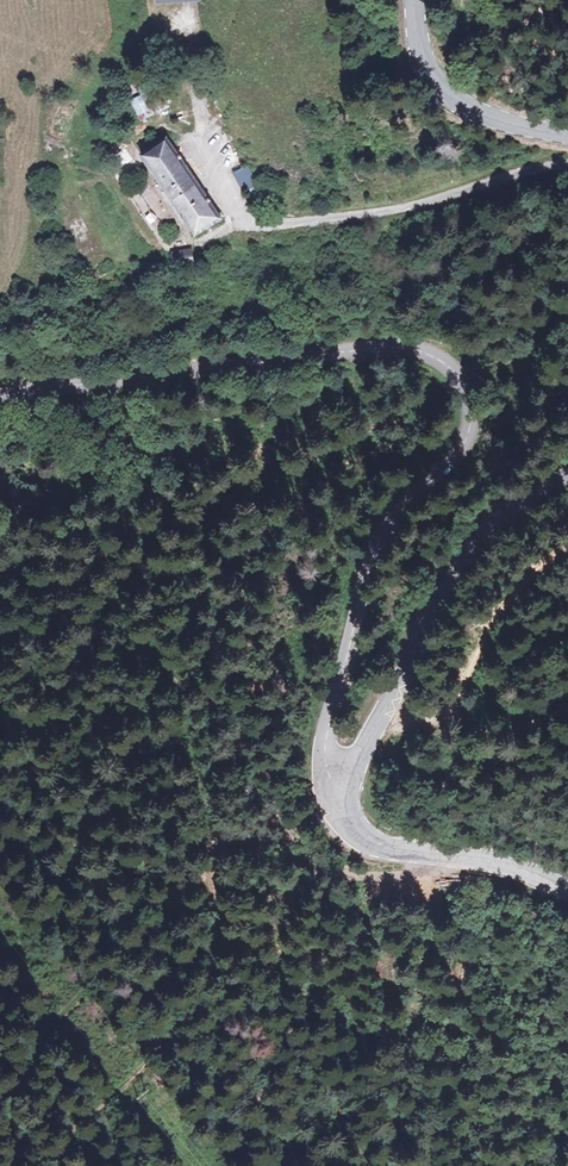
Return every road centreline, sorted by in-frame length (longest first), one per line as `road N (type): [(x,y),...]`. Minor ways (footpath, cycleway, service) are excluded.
road 1 (tertiary): [(346,780),(329,773),(324,753),(349,648),(380,546),(471,407),(460,369),(418,350),(377,349),(0,395)]
road 2 (track): [(76,383),(232,419),(263,460),(277,522),(220,628),(214,674),(225,730),(288,827),(329,870)]
road 3 (track): [(329,870),(296,883),(192,1017),(45,1165)]
road 4 (secondary): [(567,484),(507,528),(452,596),(346,780)]
road 5 (track): [(216,853),(190,774),(185,702),(156,660),(113,656),(0,703)]
road 6 (track): [(0,624),(127,513),(263,460)]
road 7 (secondary): [(567,887),(504,864),(369,841),(351,811),(346,780)]
road 8 (secondary): [(416,0),(417,42),(436,92),(485,122),(567,140)]
road 9 (track): [(305,844),(246,838),(216,853),(213,897),(230,966)]
road 10 (track): [(329,870),(404,876),(425,874),(442,856)]

